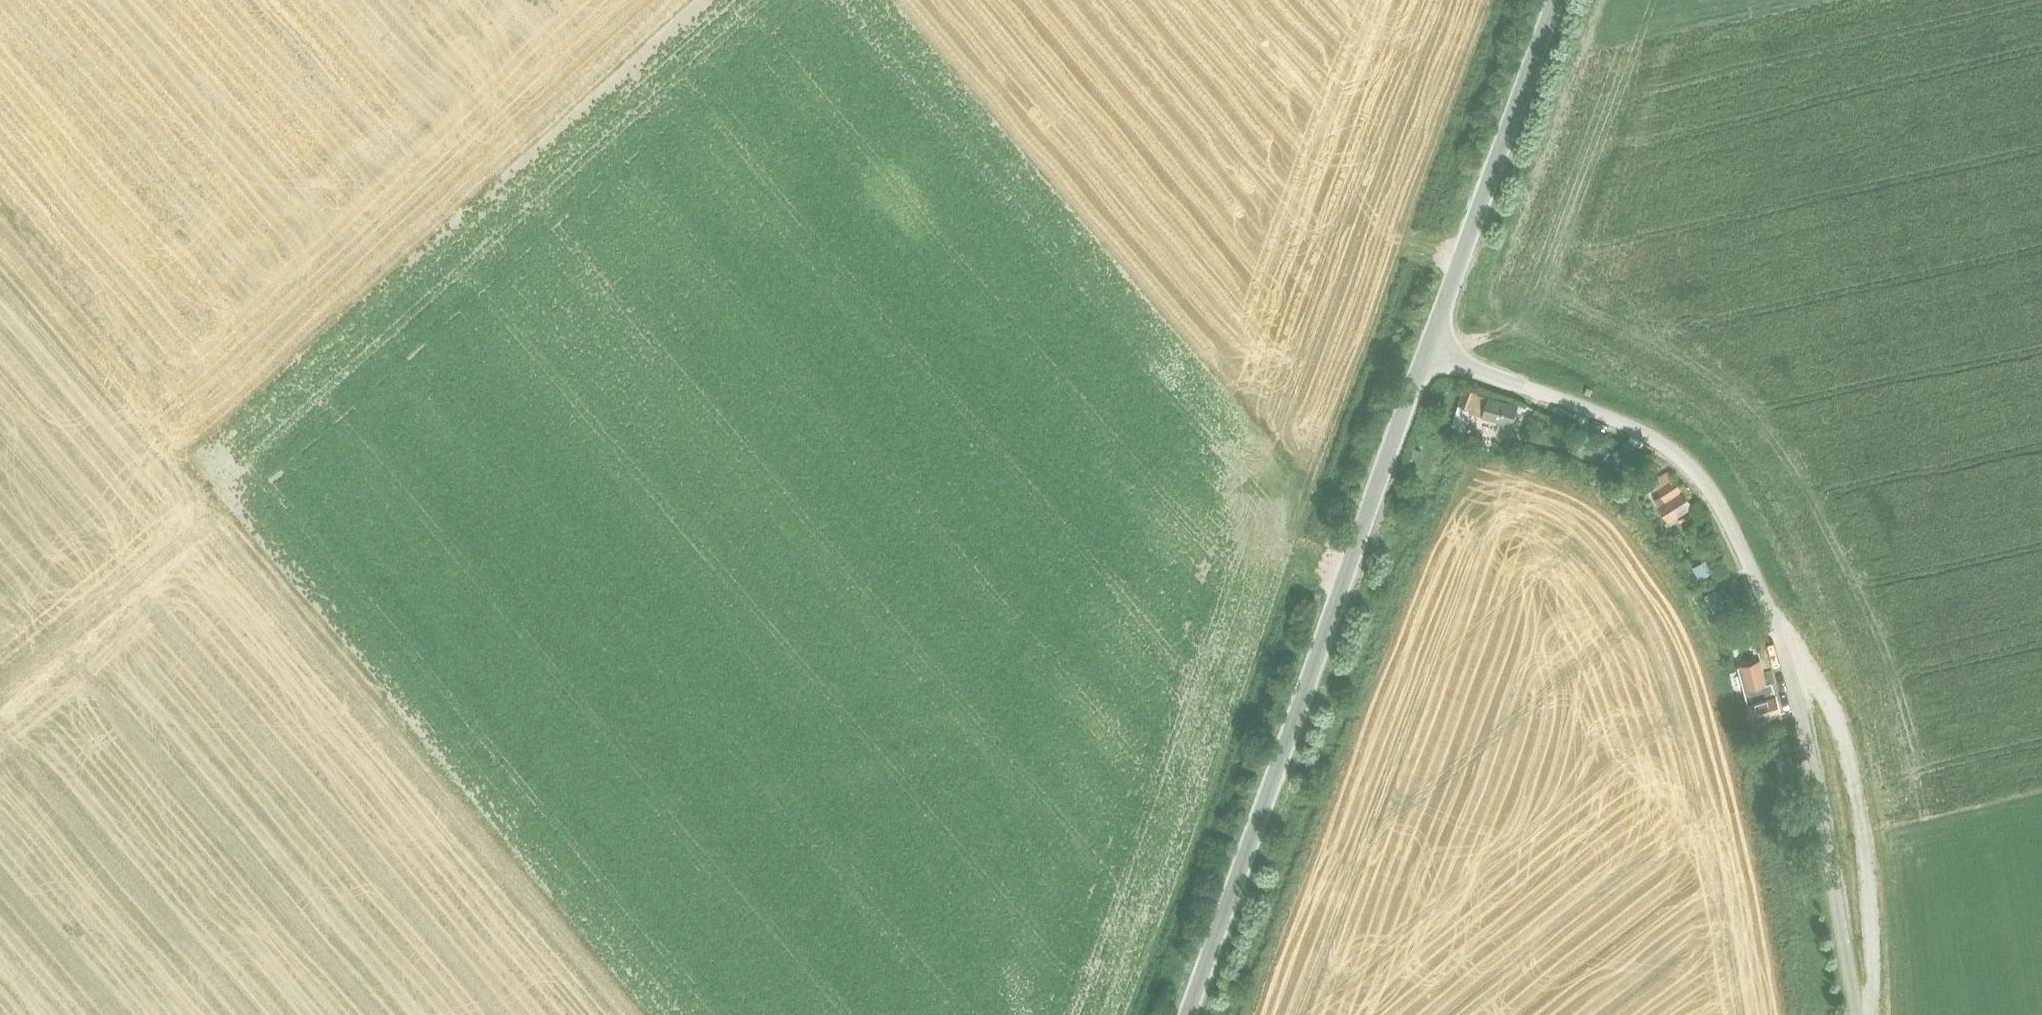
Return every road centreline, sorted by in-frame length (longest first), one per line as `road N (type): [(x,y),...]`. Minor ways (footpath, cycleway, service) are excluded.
road 1 (unclassified): [(1857,1014),(1795,689),(1756,580),(1706,485),(1639,431),(1426,350)]
road 2 (unclassified): [(1188,1014),(1426,350)]
road 3 (unclassified): [(1426,350),(1557,0)]

